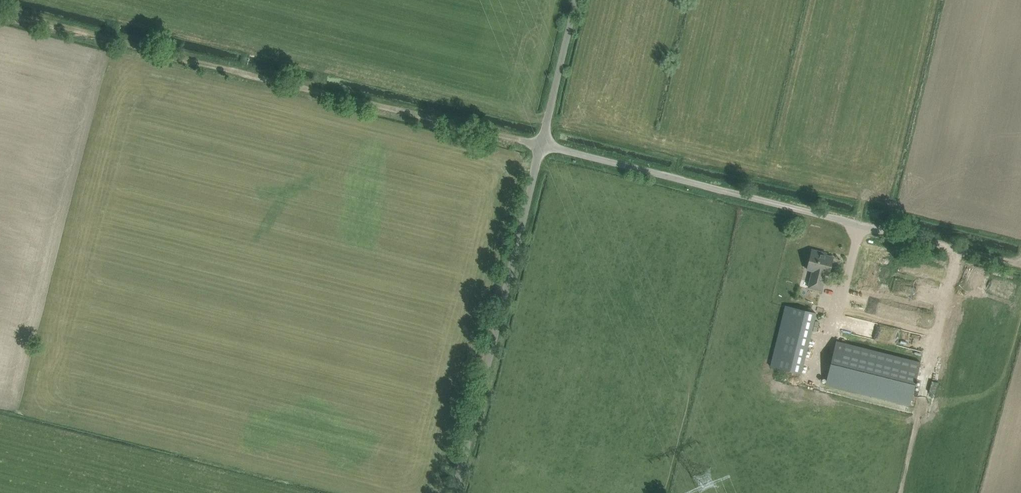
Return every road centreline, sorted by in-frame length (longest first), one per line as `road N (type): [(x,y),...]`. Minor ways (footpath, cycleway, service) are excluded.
road 1 (track): [(0,8),(539,140)]
road 2 (unclassified): [(914,234),(539,140)]
road 3 (unclassified): [(452,492),(539,140)]
road 4 (unclassified): [(539,140),(575,0)]

